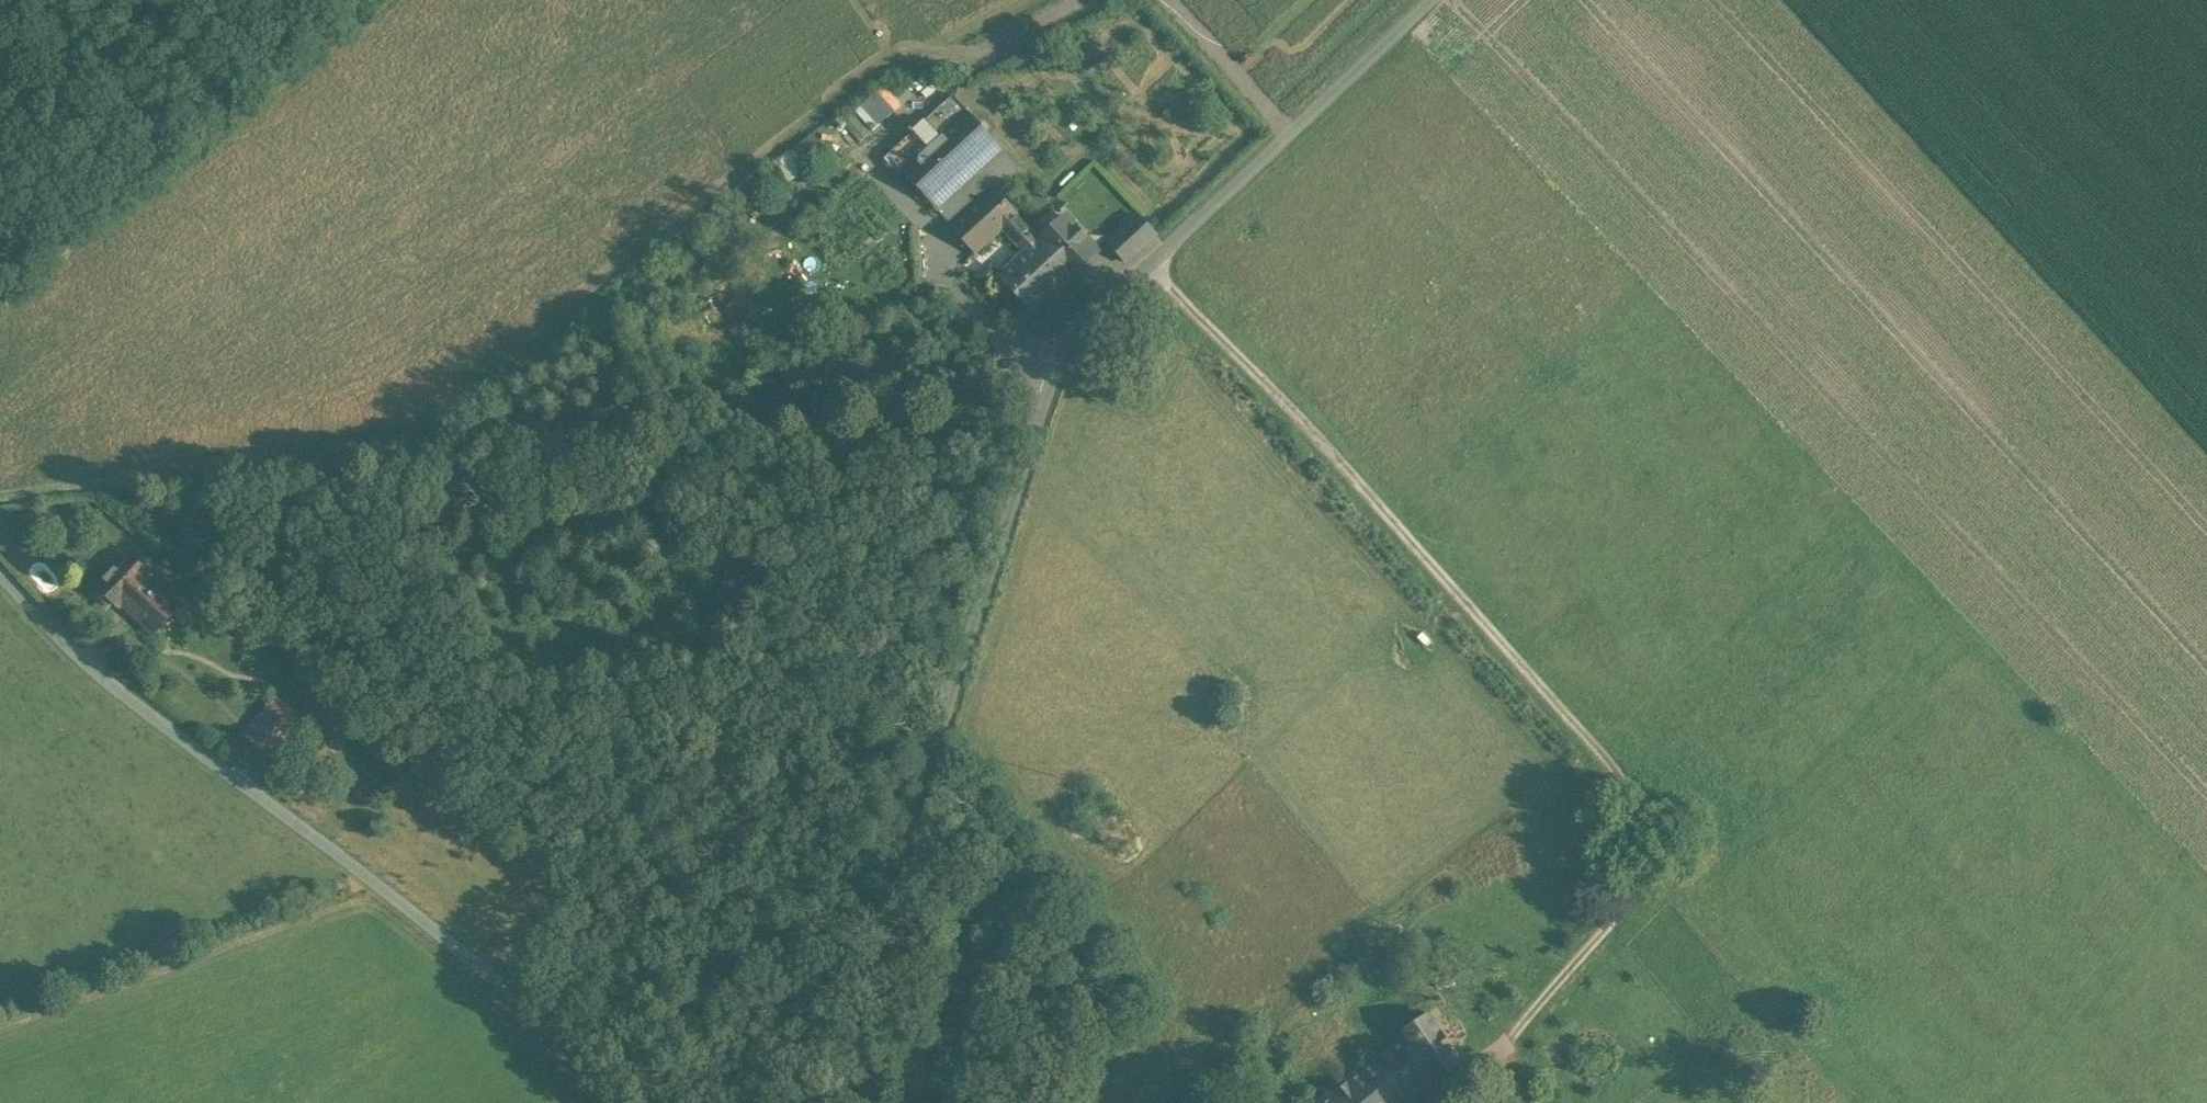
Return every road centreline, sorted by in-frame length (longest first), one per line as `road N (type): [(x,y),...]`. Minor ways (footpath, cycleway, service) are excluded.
road 1 (unclassified): [(1432,0),(1078,330),(903,841),(872,1102)]
road 2 (track): [(1489,1076),(1643,894),(1654,845),(1642,802),(1626,773),(1154,258)]
road 3 (unclassified): [(613,1102),(516,990),(144,706),(0,566)]

